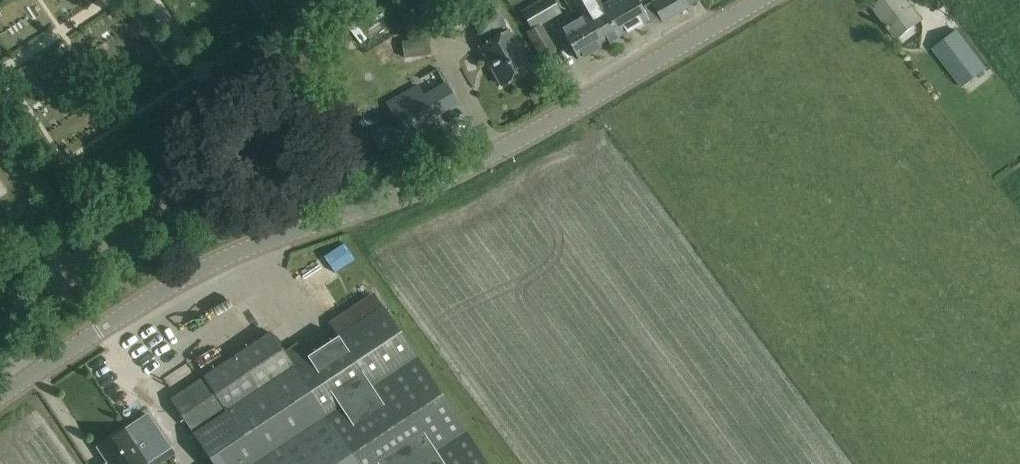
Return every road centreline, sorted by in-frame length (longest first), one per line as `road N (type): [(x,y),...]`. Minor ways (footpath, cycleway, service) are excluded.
road 1 (tertiary): [(0,395),(171,284),(250,246),(465,167),(760,0)]

